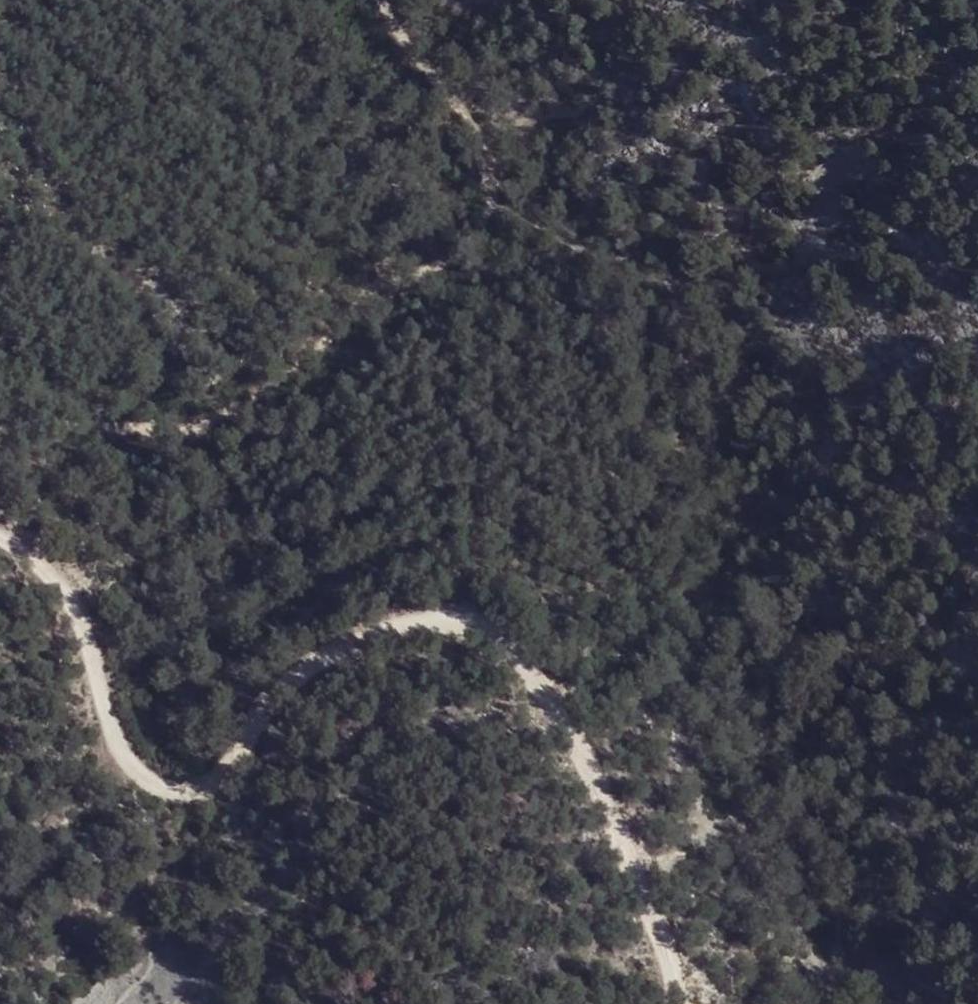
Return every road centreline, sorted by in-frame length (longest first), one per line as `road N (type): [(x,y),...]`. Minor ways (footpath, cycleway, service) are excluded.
road 1 (track): [(0,539),(56,580),(95,657),(109,727),(137,771),(165,789),(201,793),(303,671),(351,644),(449,621),(498,642),(533,671),(584,764),(648,911),(672,1003)]

